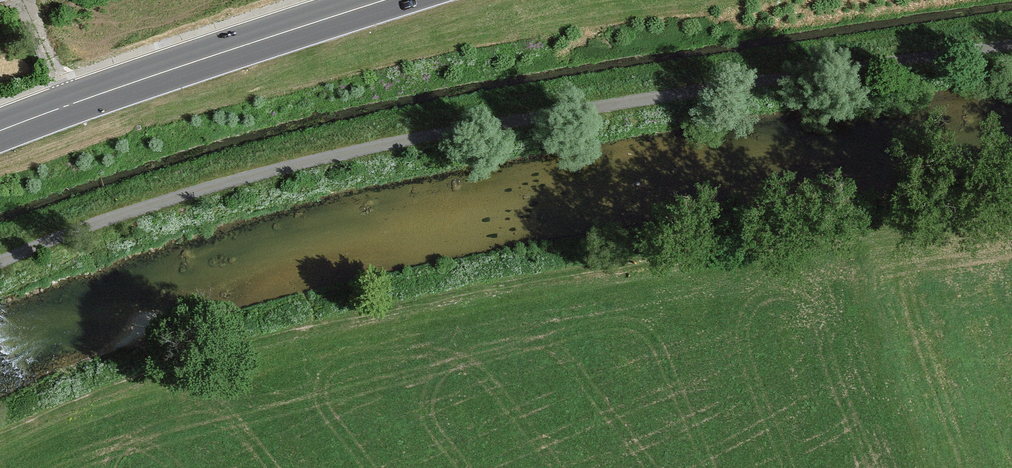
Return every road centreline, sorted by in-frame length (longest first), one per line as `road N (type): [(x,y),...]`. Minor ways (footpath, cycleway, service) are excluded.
road 1 (track): [(0,437),(169,333),(1011,207)]
road 2 (track): [(1011,42),(422,138),(209,189),(0,262)]
road 3 (primary): [(0,132),(394,0)]

